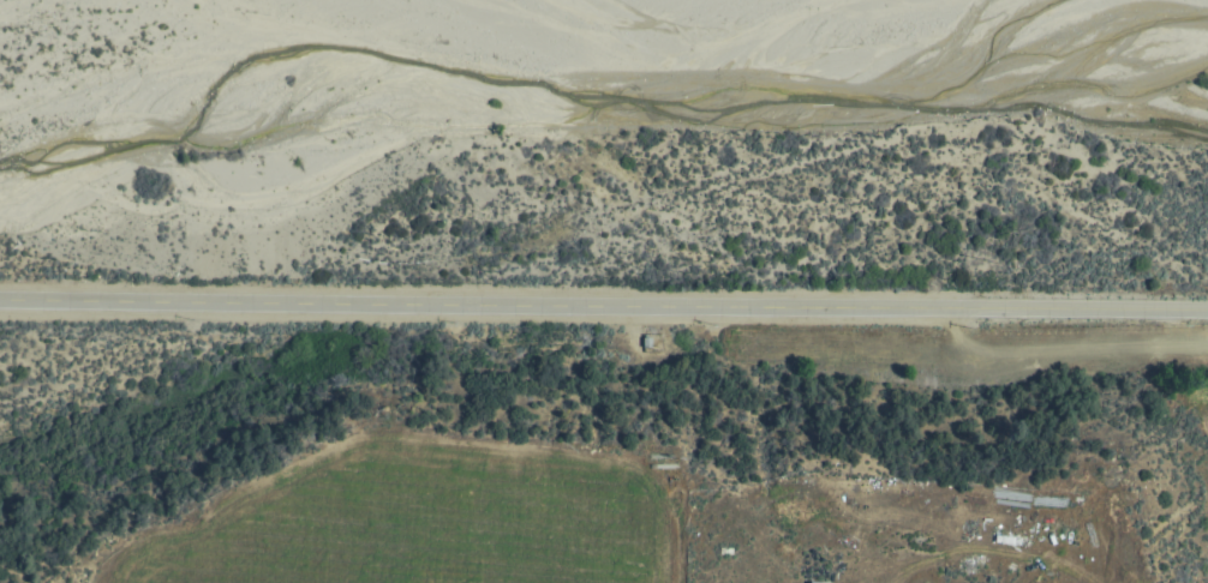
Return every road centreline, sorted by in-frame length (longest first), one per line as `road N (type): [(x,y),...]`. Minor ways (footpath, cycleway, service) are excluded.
road 1 (tertiary): [(0,307),(1207,321)]

